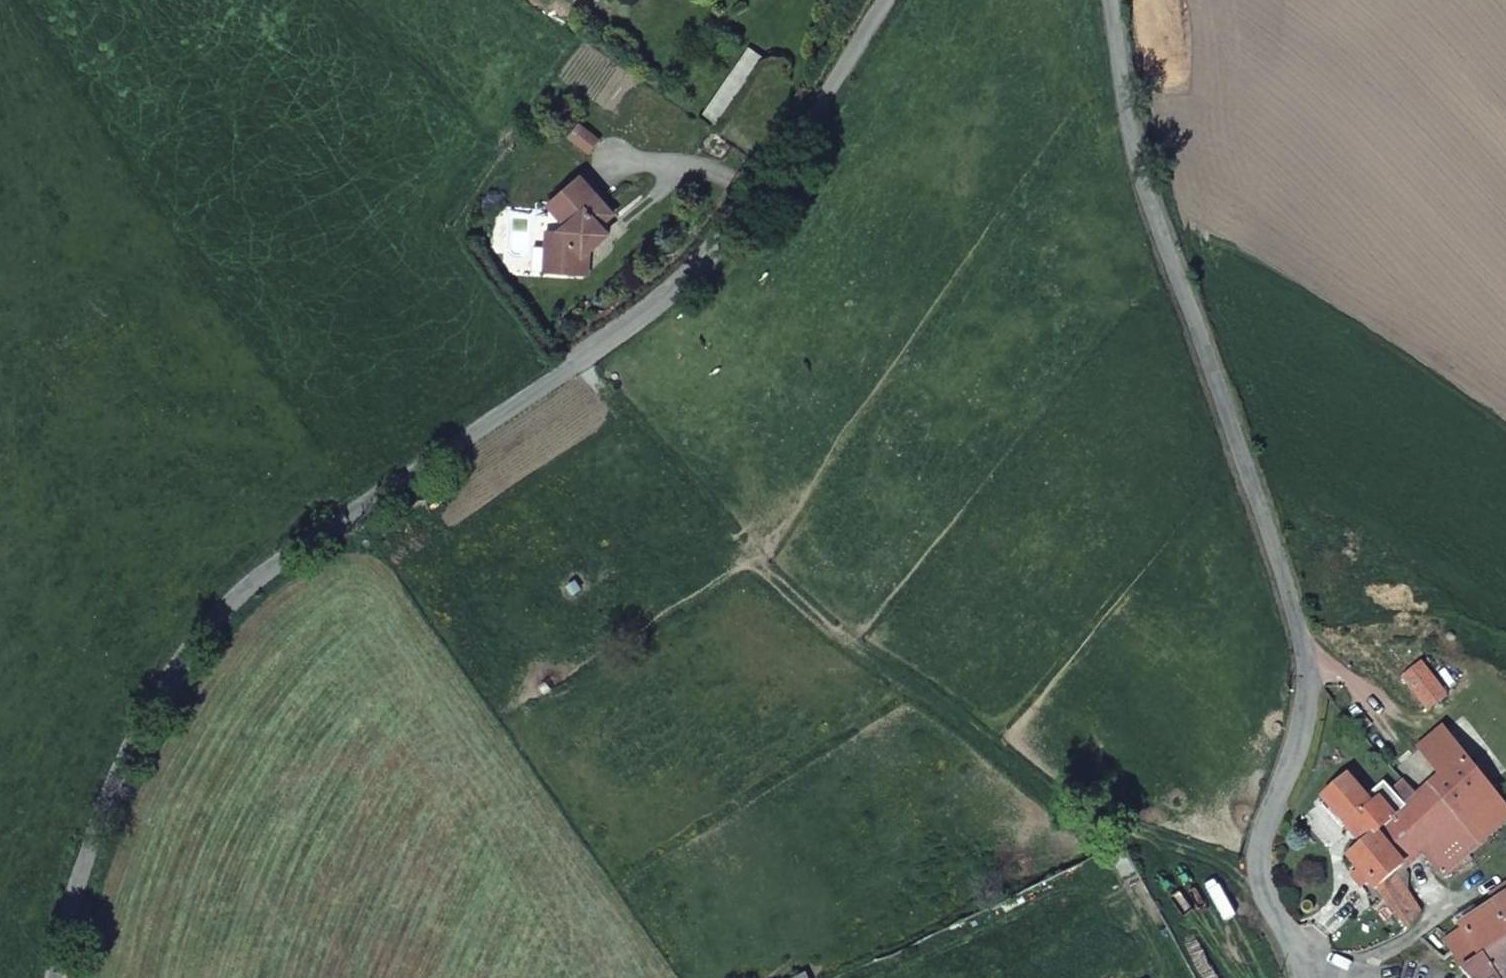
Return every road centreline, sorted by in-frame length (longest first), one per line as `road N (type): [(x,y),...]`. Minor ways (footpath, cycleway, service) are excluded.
road 1 (unclassified): [(884,0),(727,232),(687,276),(634,324),(297,549),(204,635),(142,730),(95,838),(56,977)]
road 2 (unclassified): [(1112,0),(1139,166),(1307,660),(1307,722),(1260,850),(1270,905),(1313,977)]

